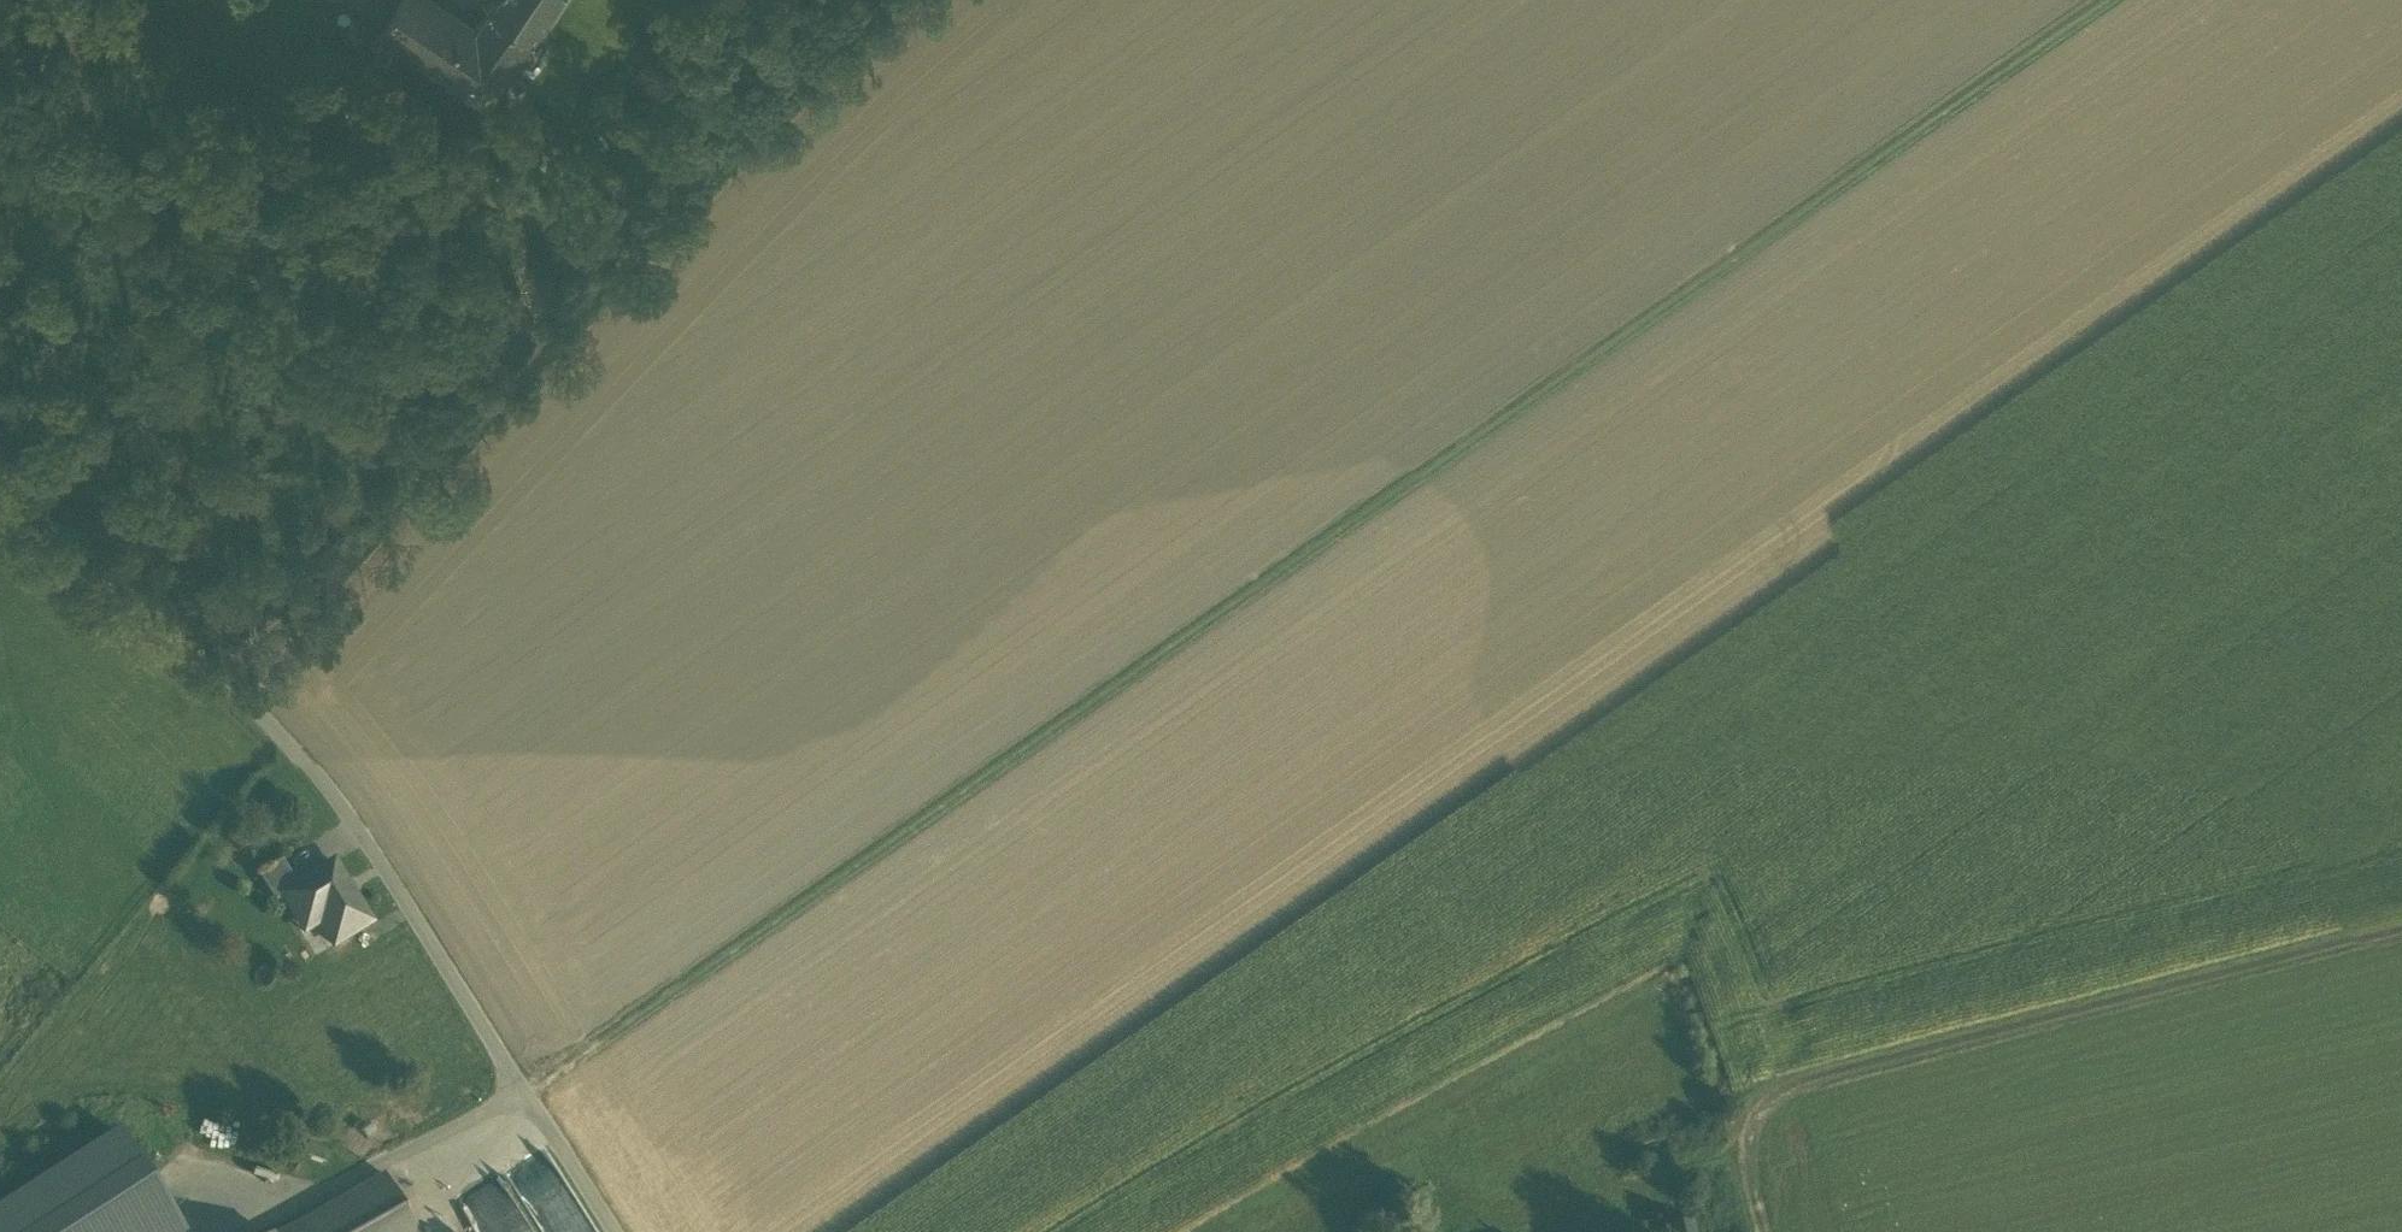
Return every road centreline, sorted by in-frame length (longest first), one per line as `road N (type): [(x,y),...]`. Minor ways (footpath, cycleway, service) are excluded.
road 1 (track): [(2084,0),(525,1091)]
road 2 (residential): [(620,1231),(310,763),(194,647),(105,582),(0,482)]
road 3 (track): [(2401,924),(1772,1094),(1745,1142),(1765,1231)]

